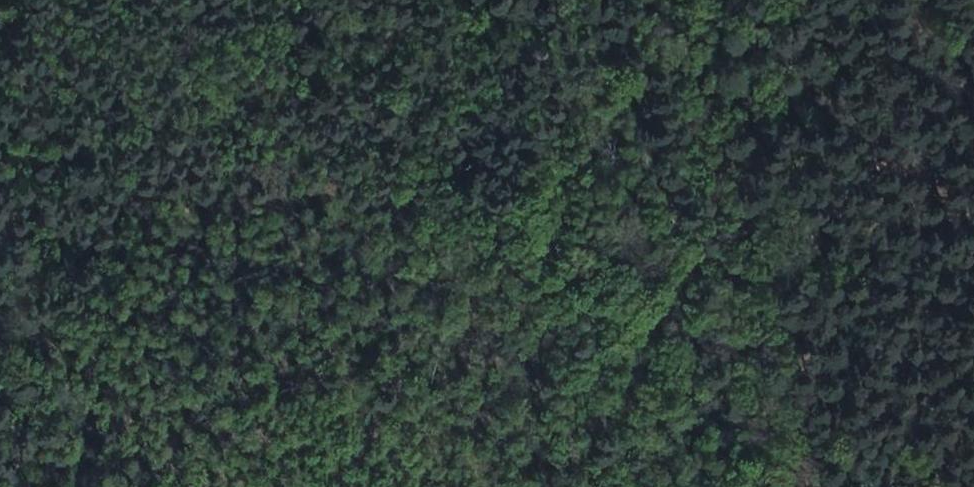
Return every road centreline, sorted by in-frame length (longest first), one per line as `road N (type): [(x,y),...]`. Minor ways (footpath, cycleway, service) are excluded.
road 1 (track): [(917,0),(973,111)]

